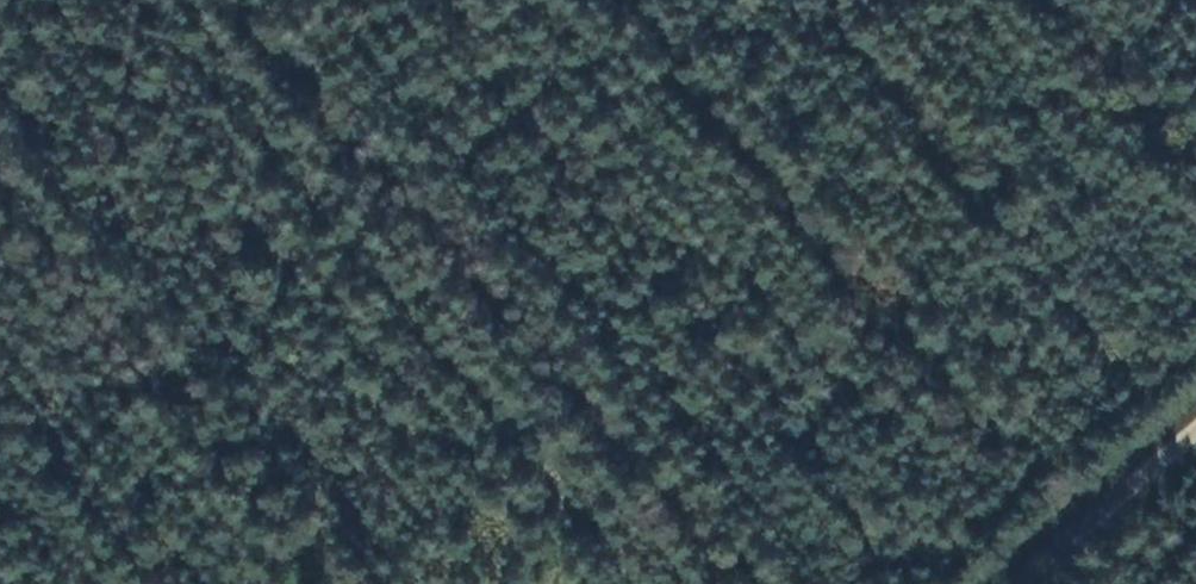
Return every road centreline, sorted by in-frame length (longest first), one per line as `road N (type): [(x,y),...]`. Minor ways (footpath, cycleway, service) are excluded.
road 1 (track): [(1195,431),(1017,583)]

